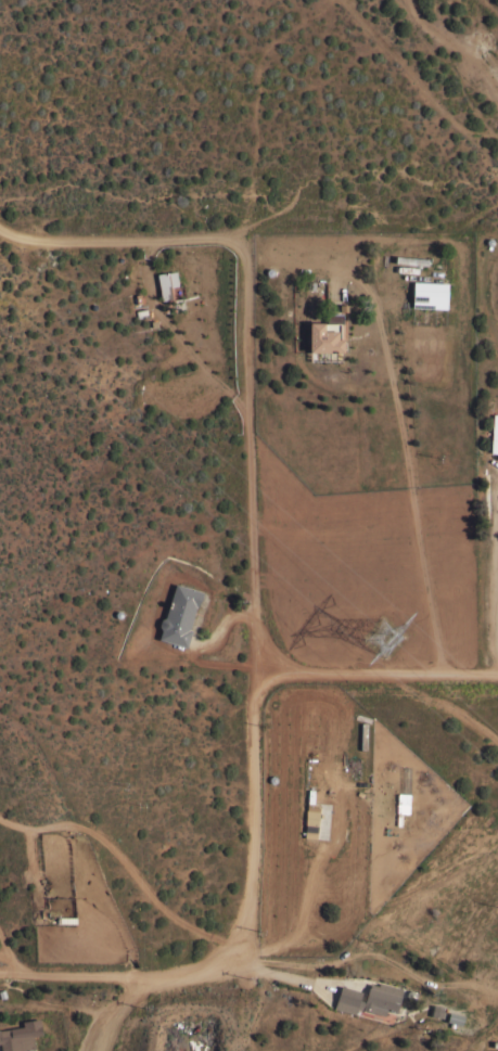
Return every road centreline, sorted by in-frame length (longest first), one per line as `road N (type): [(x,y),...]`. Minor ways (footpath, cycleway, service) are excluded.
road 1 (residential): [(52,980),(139,984),(192,973),(220,964),(248,928),(246,240)]
road 2 (track): [(440,680),(371,295),(349,271),(329,266)]
road 3 (residential): [(497,858),(315,936),(239,949)]
road 4 (track): [(246,240),(99,244),(20,239),(0,230)]
road 5 (residential): [(497,680),(253,681)]

